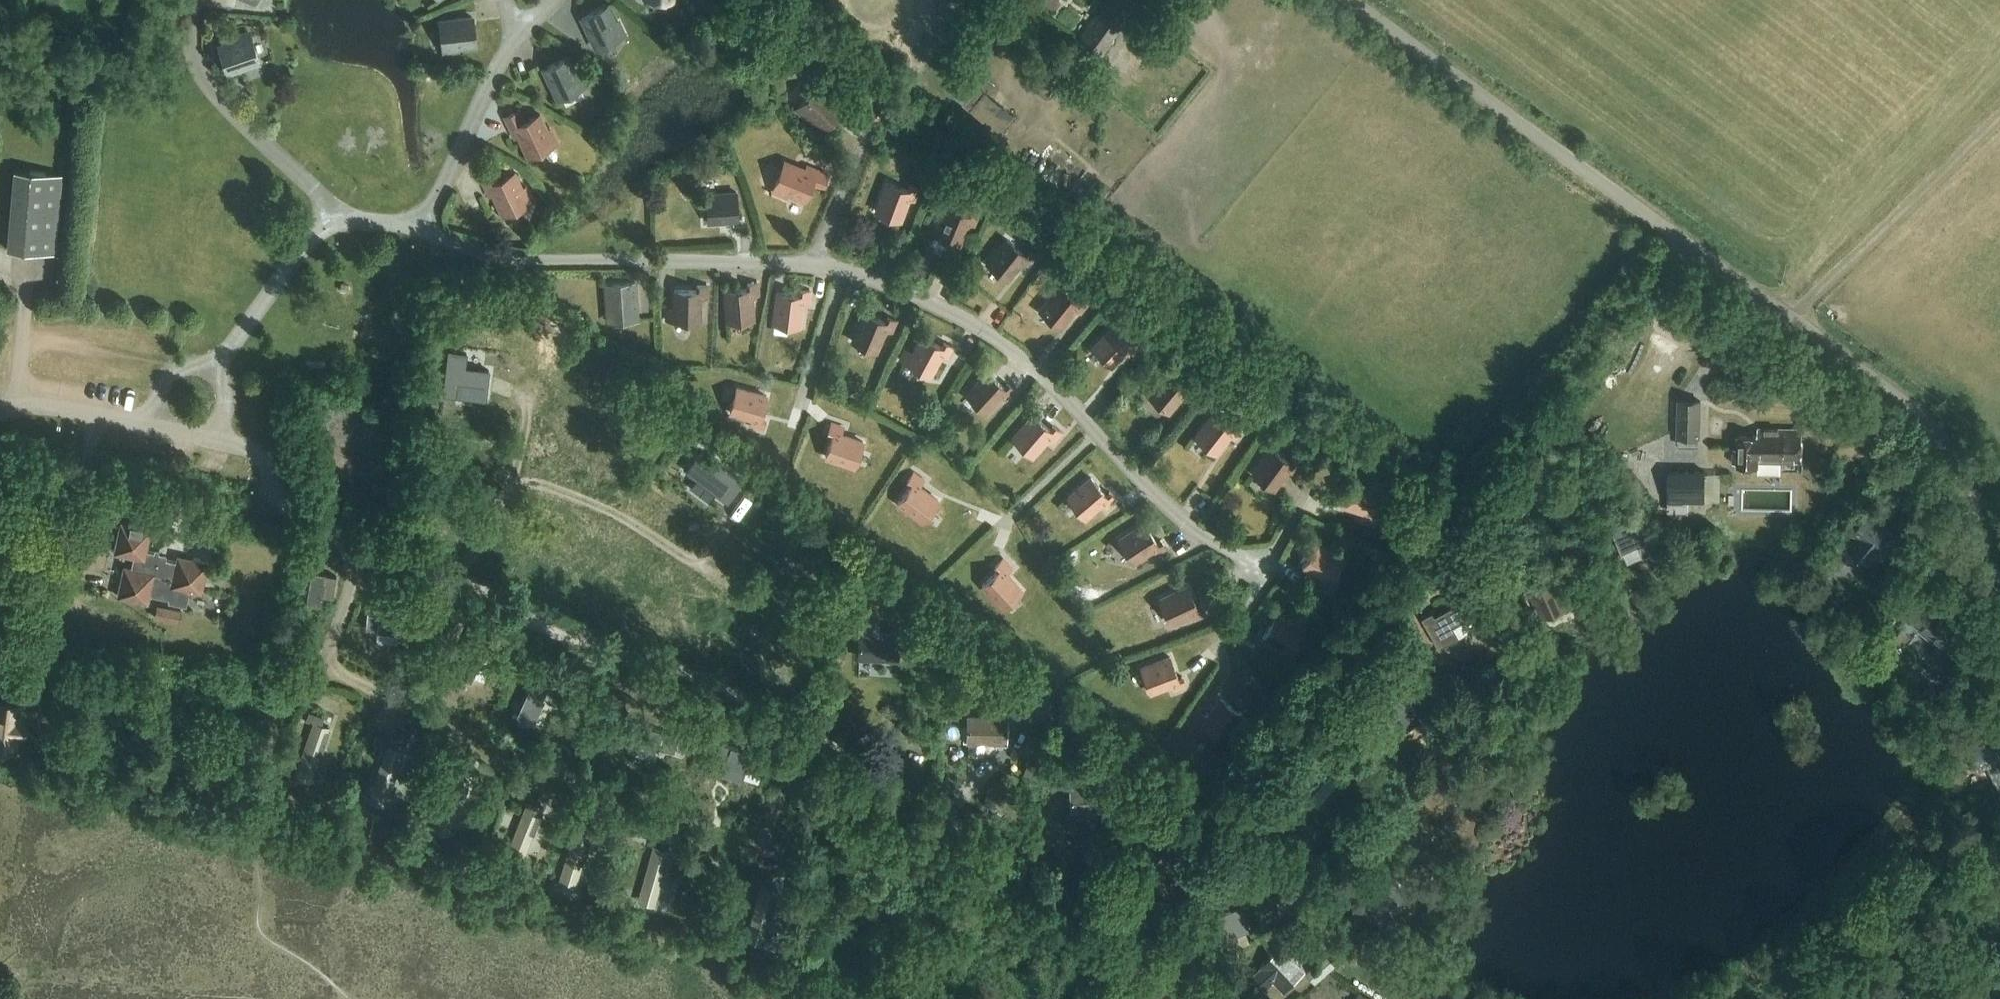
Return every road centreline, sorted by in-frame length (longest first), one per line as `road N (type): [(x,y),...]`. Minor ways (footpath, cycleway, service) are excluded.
road 1 (unclassified): [(1999,571),(1979,496),(1945,435),(1891,379),(1358,0)]
road 2 (track): [(1798,313),(1999,117)]

